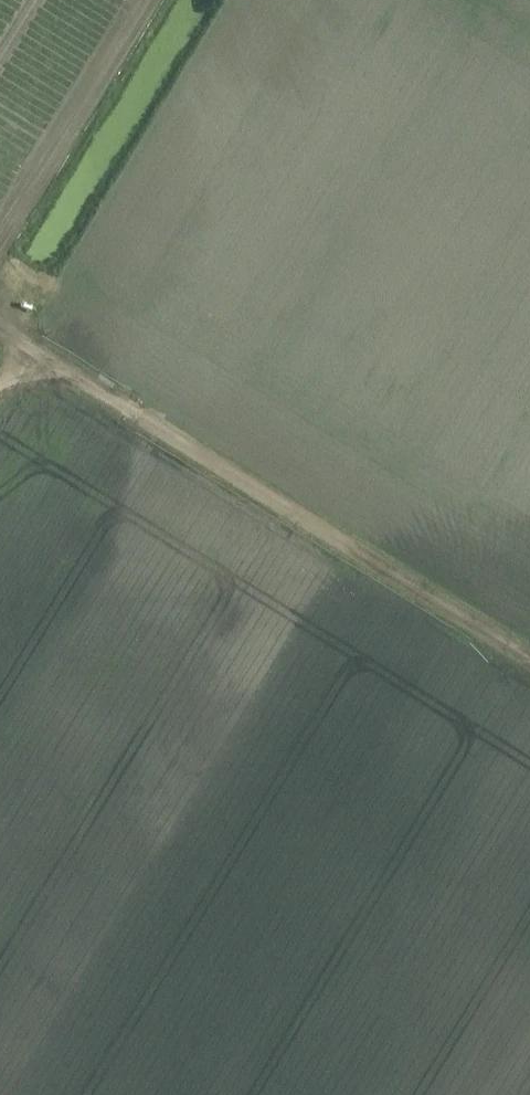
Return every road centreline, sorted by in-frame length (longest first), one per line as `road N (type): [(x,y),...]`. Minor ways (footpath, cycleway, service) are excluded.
road 1 (track): [(529,658),(0,330)]

